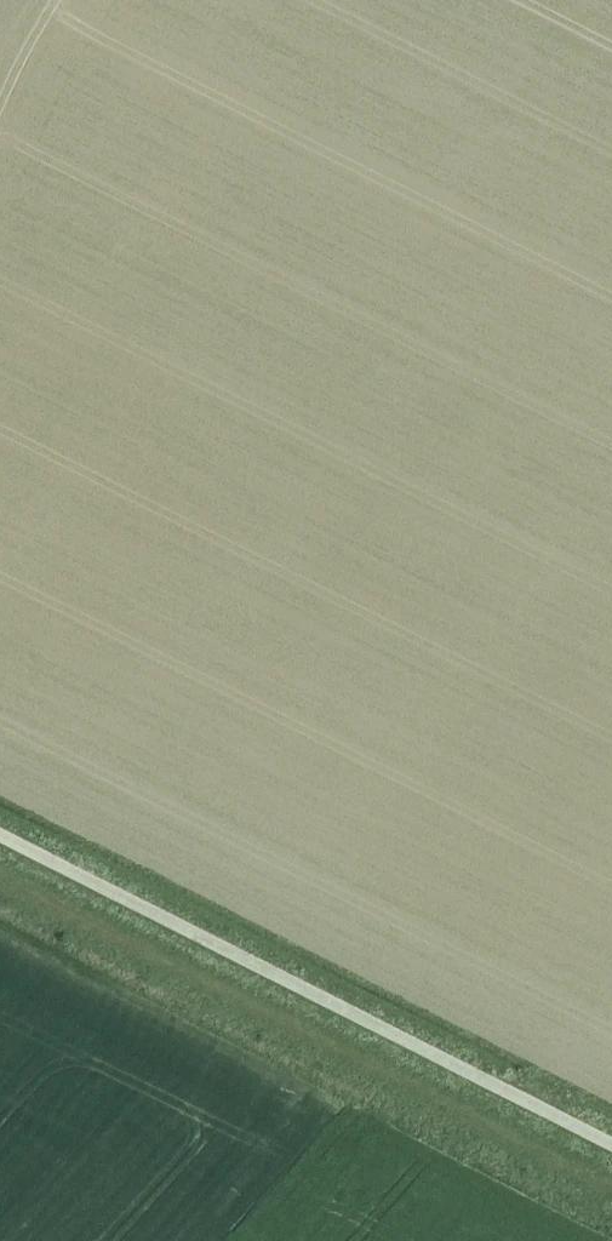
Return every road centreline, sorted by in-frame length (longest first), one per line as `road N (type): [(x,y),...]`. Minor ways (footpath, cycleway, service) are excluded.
road 1 (unclassified): [(611,1144),(0,834)]

